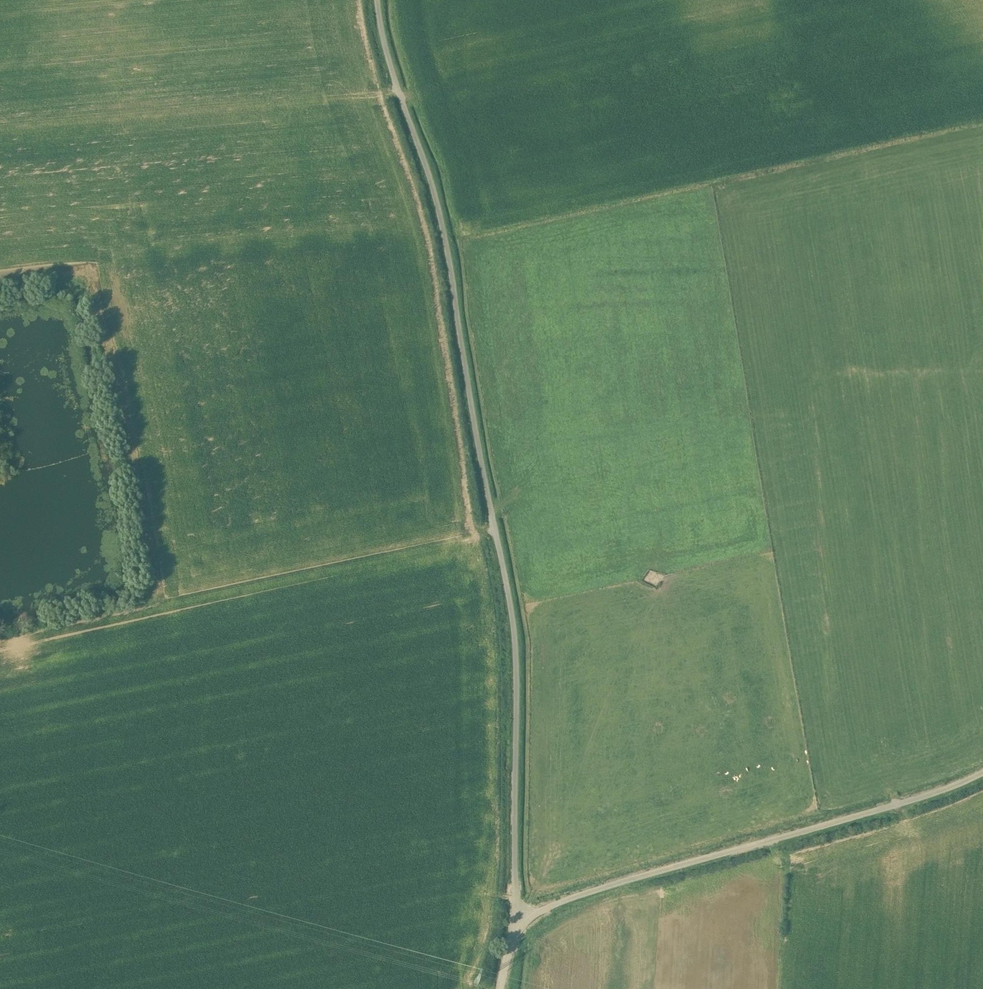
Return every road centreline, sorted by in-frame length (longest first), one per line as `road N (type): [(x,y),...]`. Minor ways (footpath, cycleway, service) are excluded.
road 1 (unclassified): [(379,0),(440,203),(515,635),(516,924)]
road 2 (unclassified): [(982,774),(573,896),(516,924)]

